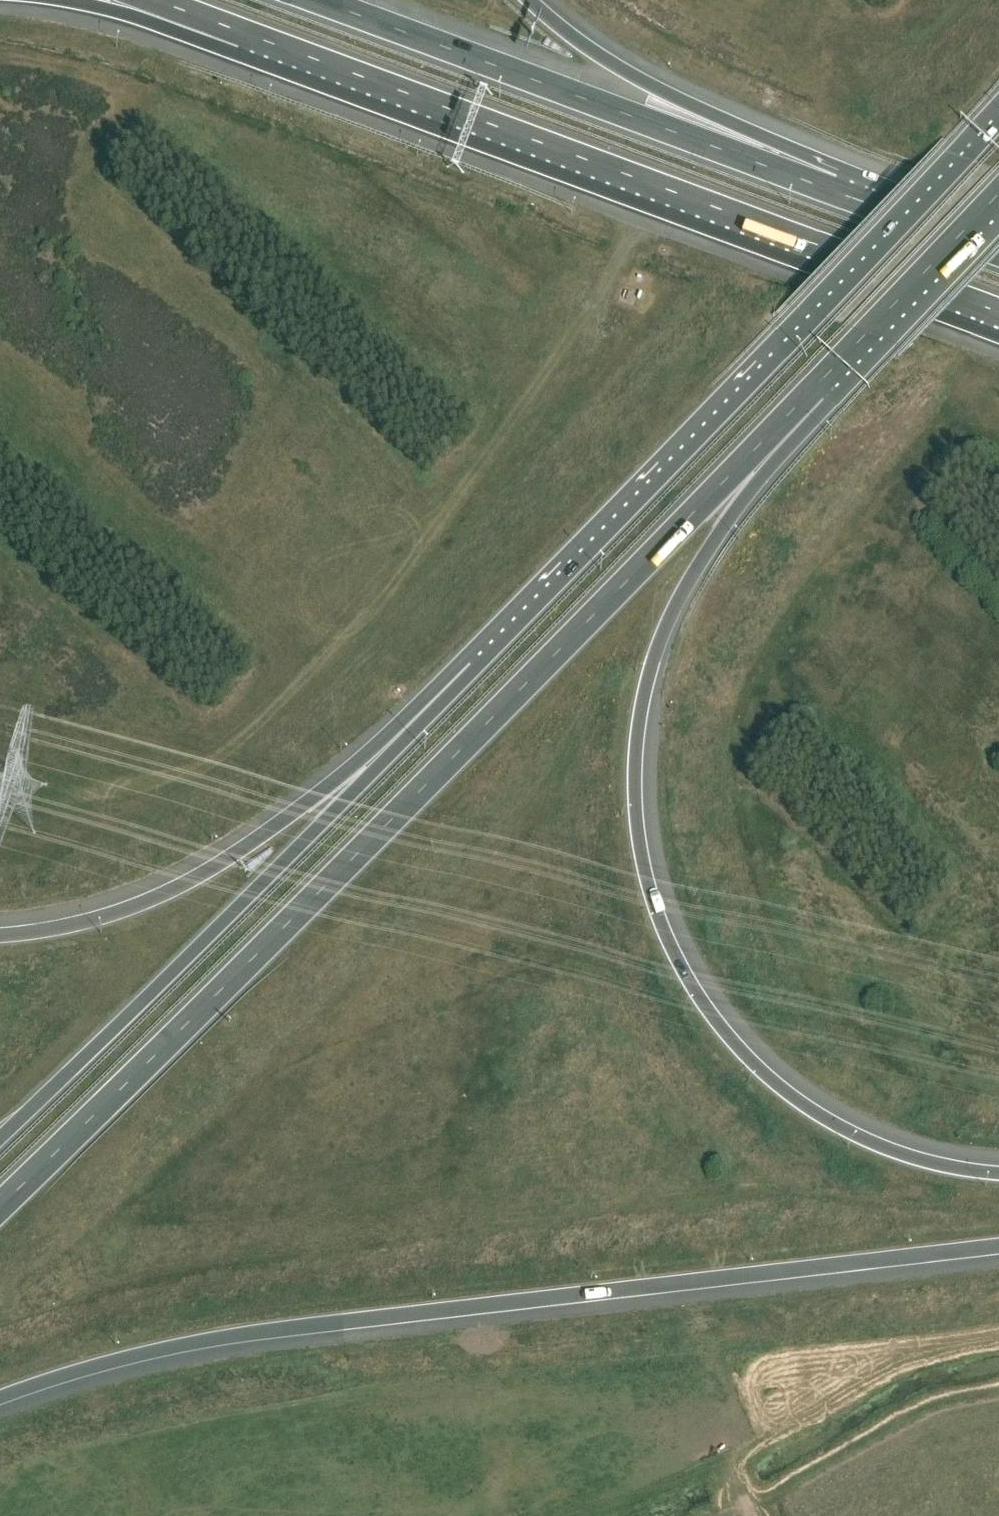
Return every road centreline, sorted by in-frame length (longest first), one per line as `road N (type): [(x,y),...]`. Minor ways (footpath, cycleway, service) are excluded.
road 1 (trunk): [(0,1207),(781,422)]
road 2 (motorway): [(0,1400),(213,1341),(998,1252)]
road 3 (motorway): [(998,1173),(936,1164),(858,1137),(772,1080),(689,980),(653,899),(636,803),(651,673),(677,603),(781,422)]
road 4 (motorway): [(249,34),(998,313)]
road 5 (trunk): [(998,125),(476,668)]
road 6 (trunk): [(476,668),(0,1139)]
road 7 (motorway): [(836,193),(313,0)]
road 8 (motorway): [(476,668),(306,804),(182,884),(78,923),(0,935)]
road 9 (motorway): [(836,193),(593,50),(530,0)]
road 10 (trunk): [(781,422),(998,195)]
road 11 (motorway): [(62,0),(249,34)]
road 12 (motorway): [(998,252),(836,193)]

